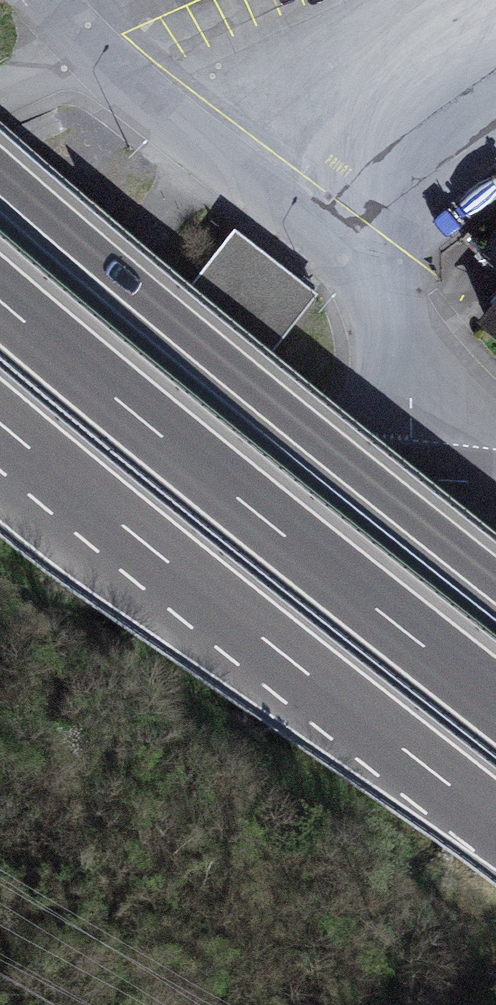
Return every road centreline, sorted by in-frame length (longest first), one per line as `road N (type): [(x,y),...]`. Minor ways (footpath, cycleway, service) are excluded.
road 1 (motorway): [(495,582),(0,175)]
road 2 (motorway): [(495,703),(0,304)]
road 3 (motorway): [(0,427),(495,823)]
road 4 (unclassified): [(495,485),(413,476),(0,397)]

